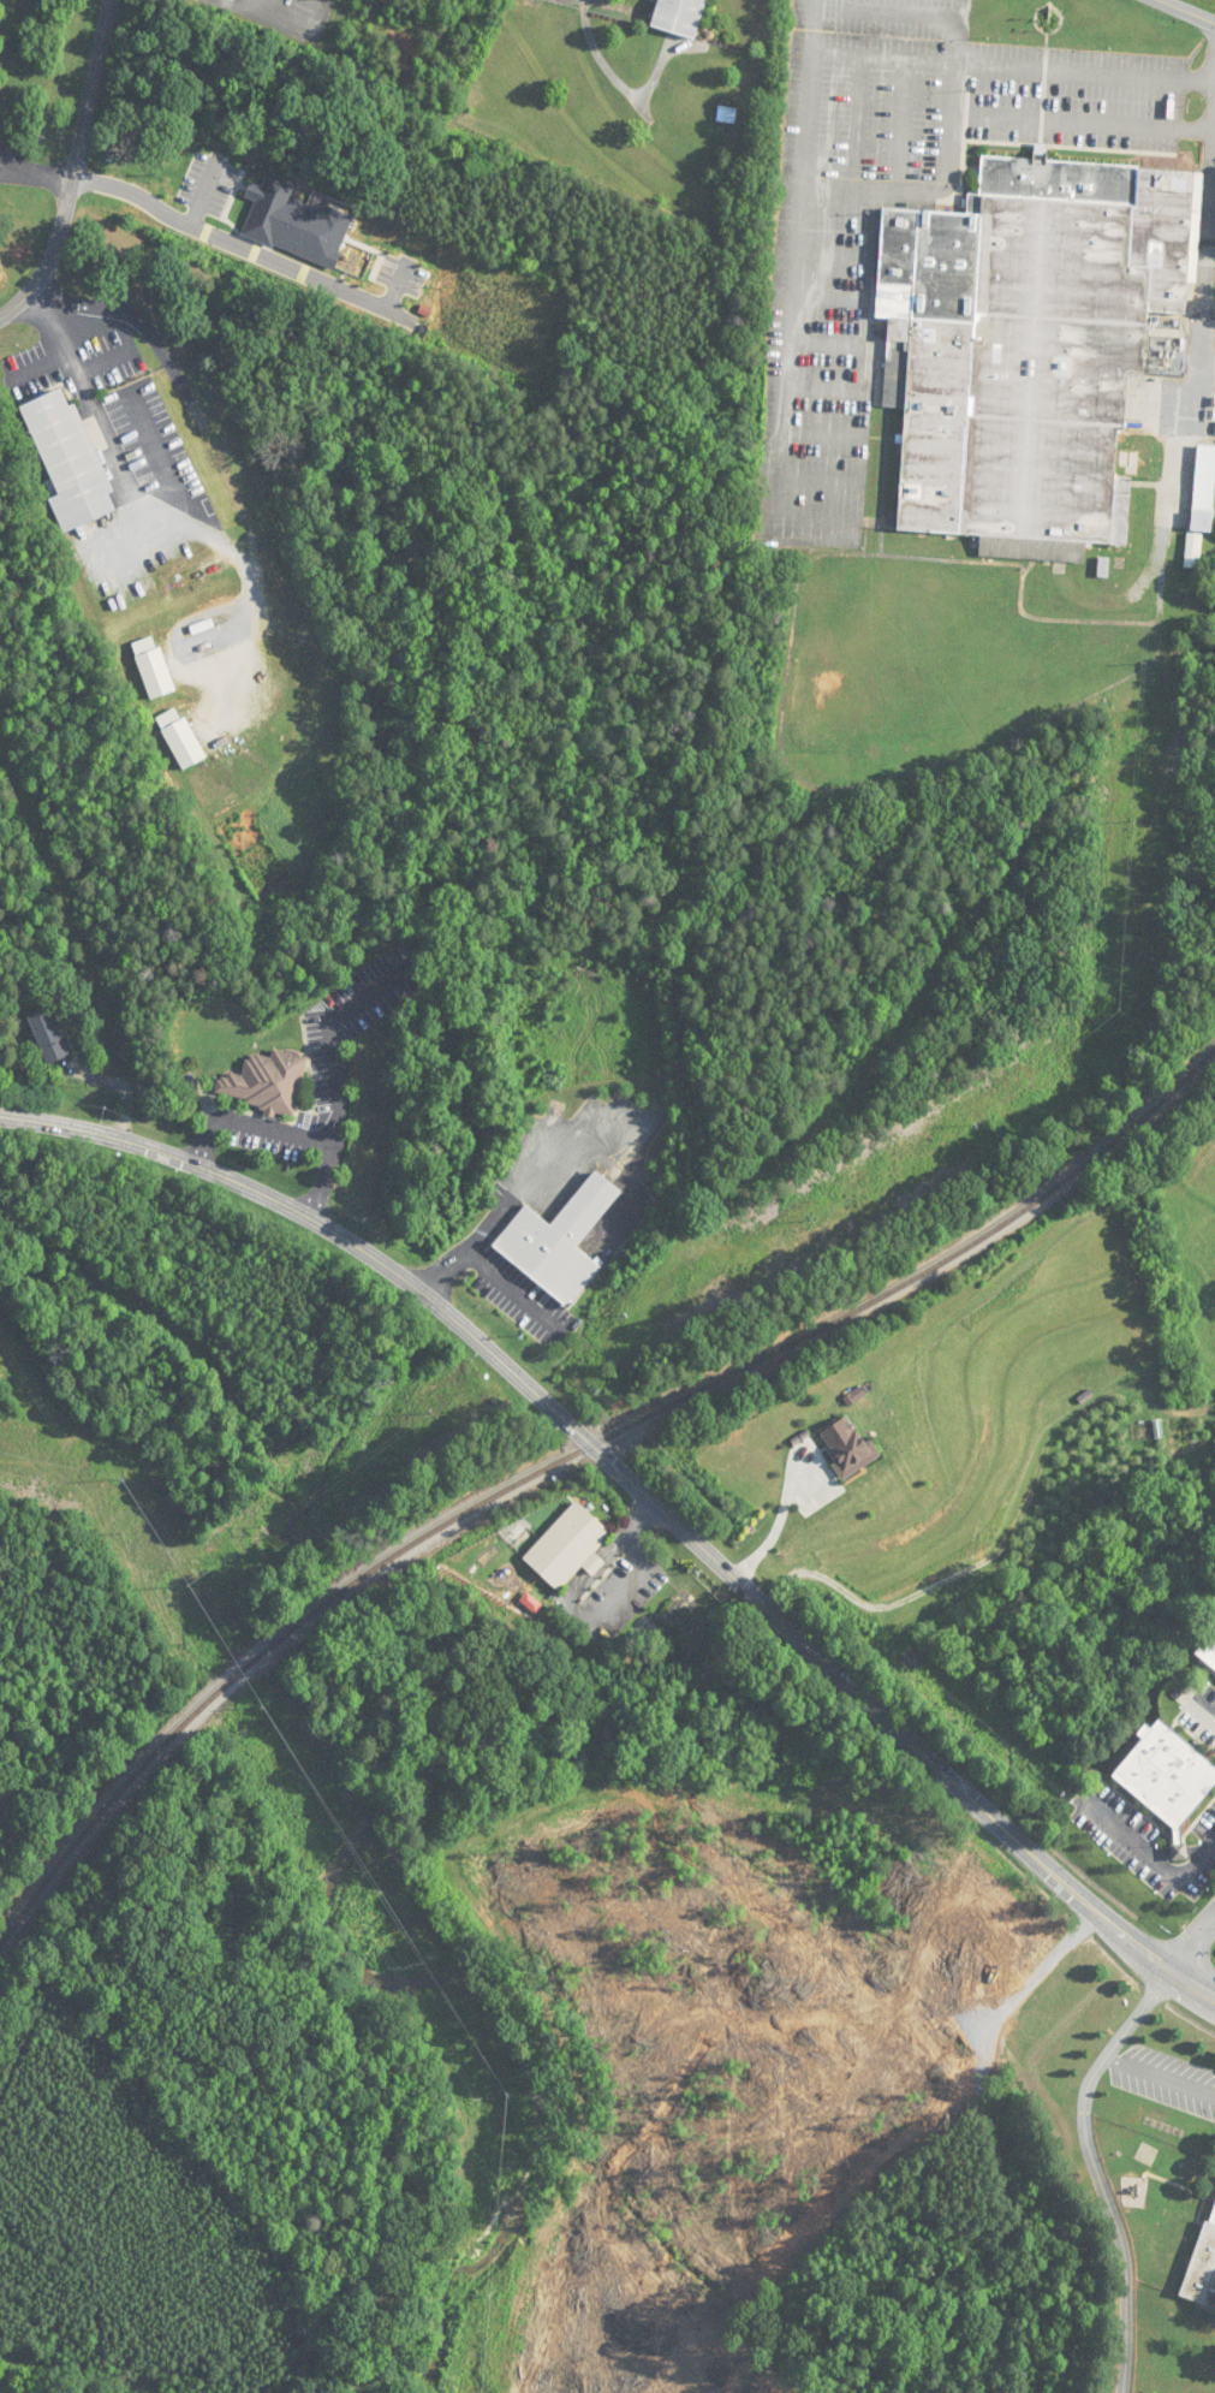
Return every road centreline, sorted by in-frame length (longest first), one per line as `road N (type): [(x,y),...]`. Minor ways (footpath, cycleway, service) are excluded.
road 1 (residential): [(1214,1991),(1169,1970),(996,1817),(423,1290),(310,1217),(195,1162),(93,1128),(0,1117)]
road 2 (residential): [(115,0),(62,230),(0,314)]

